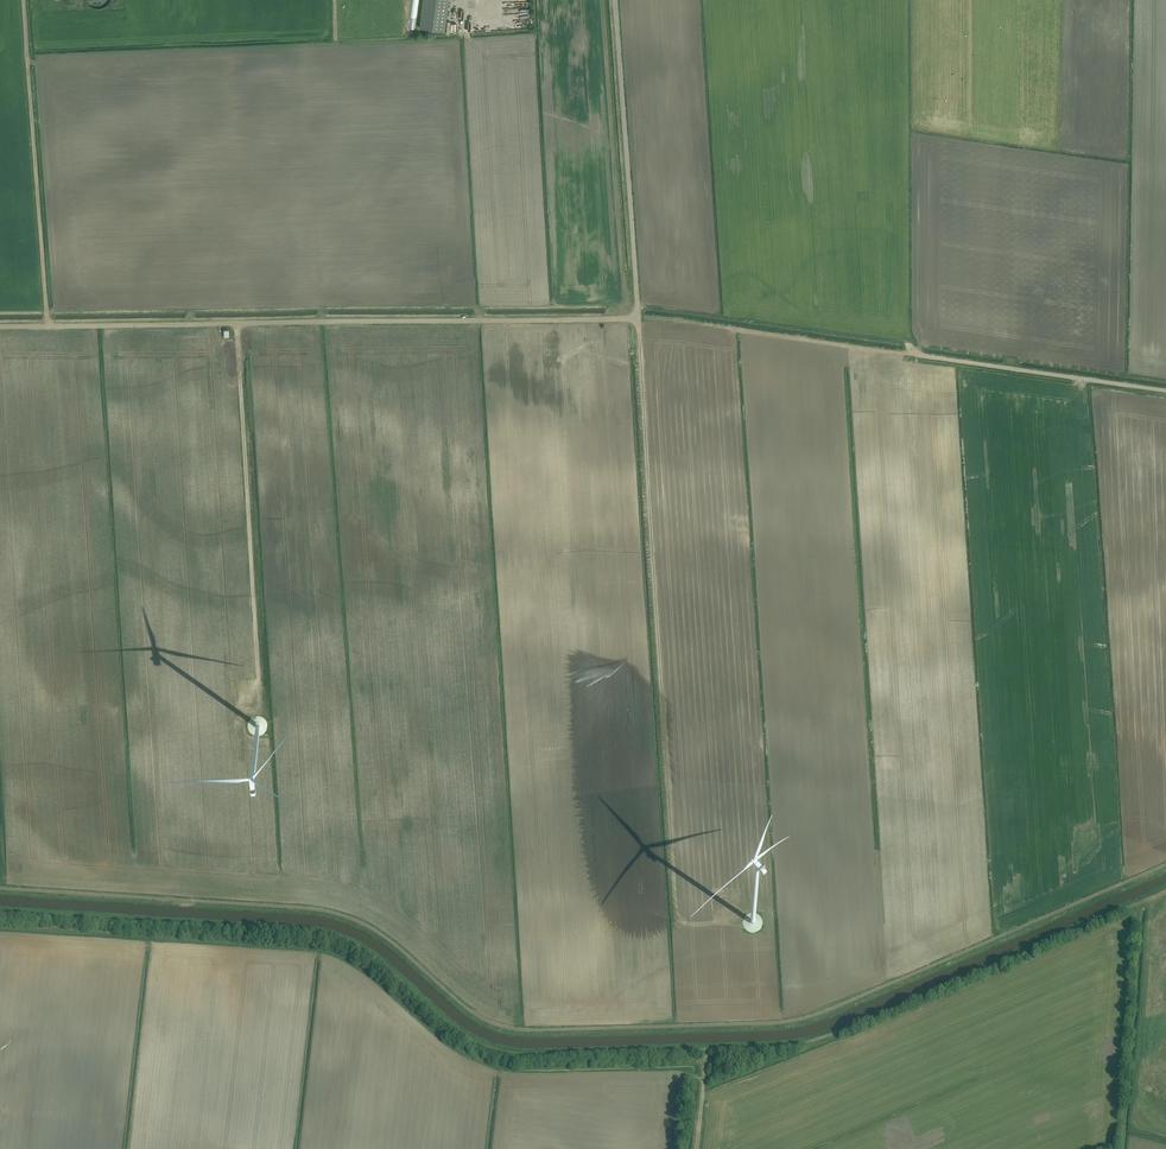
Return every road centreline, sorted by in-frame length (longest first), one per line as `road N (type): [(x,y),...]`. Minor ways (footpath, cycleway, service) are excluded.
road 1 (track): [(920,355),(639,319)]
road 2 (unclassified): [(1165,391),(920,355),(908,346)]

